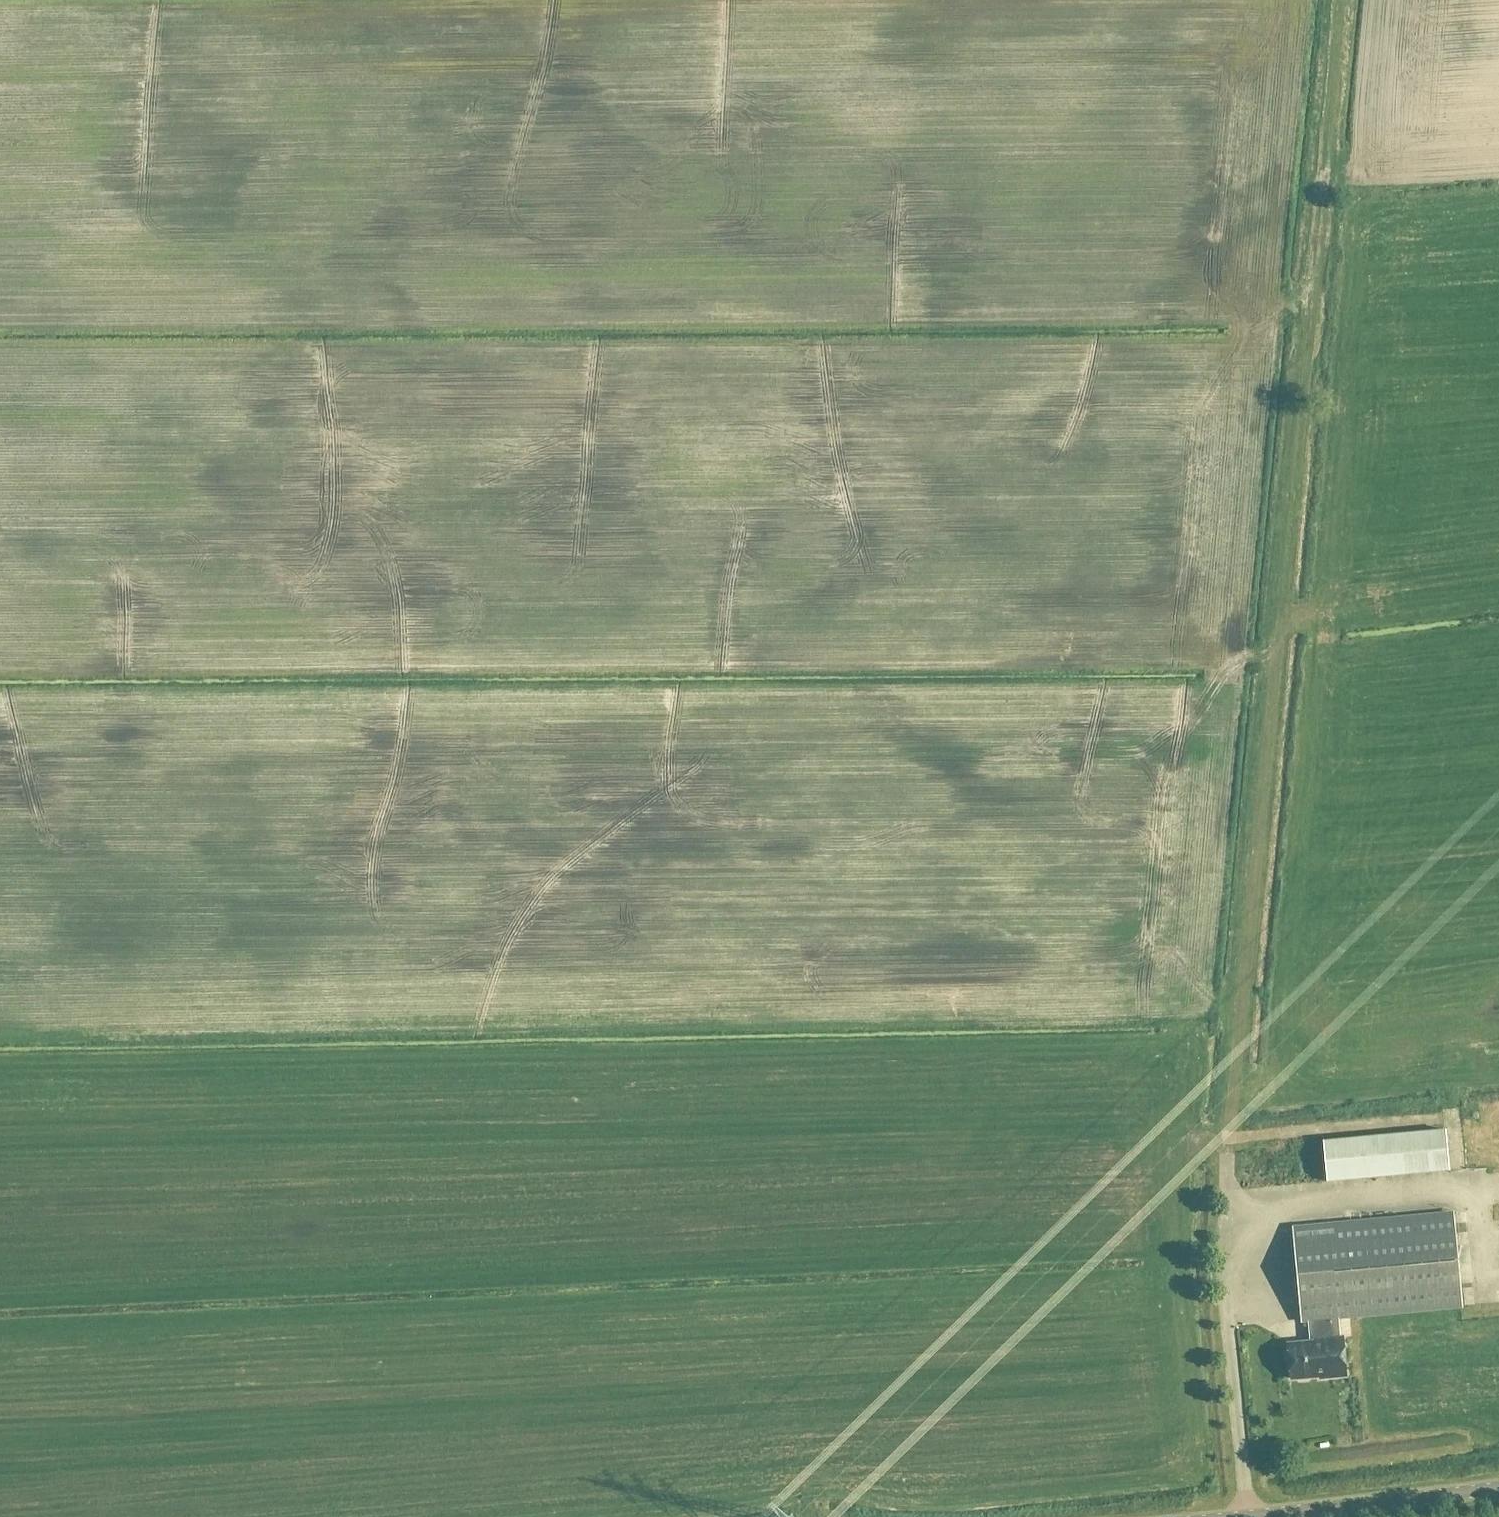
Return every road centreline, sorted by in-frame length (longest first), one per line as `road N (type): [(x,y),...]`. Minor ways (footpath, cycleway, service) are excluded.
road 1 (track): [(1340,0),(1224,1196)]
road 2 (unclassified): [(1224,1196),(1222,1265),(1244,1516)]
road 3 (unclassified): [(1267,1516),(1498,1490)]

